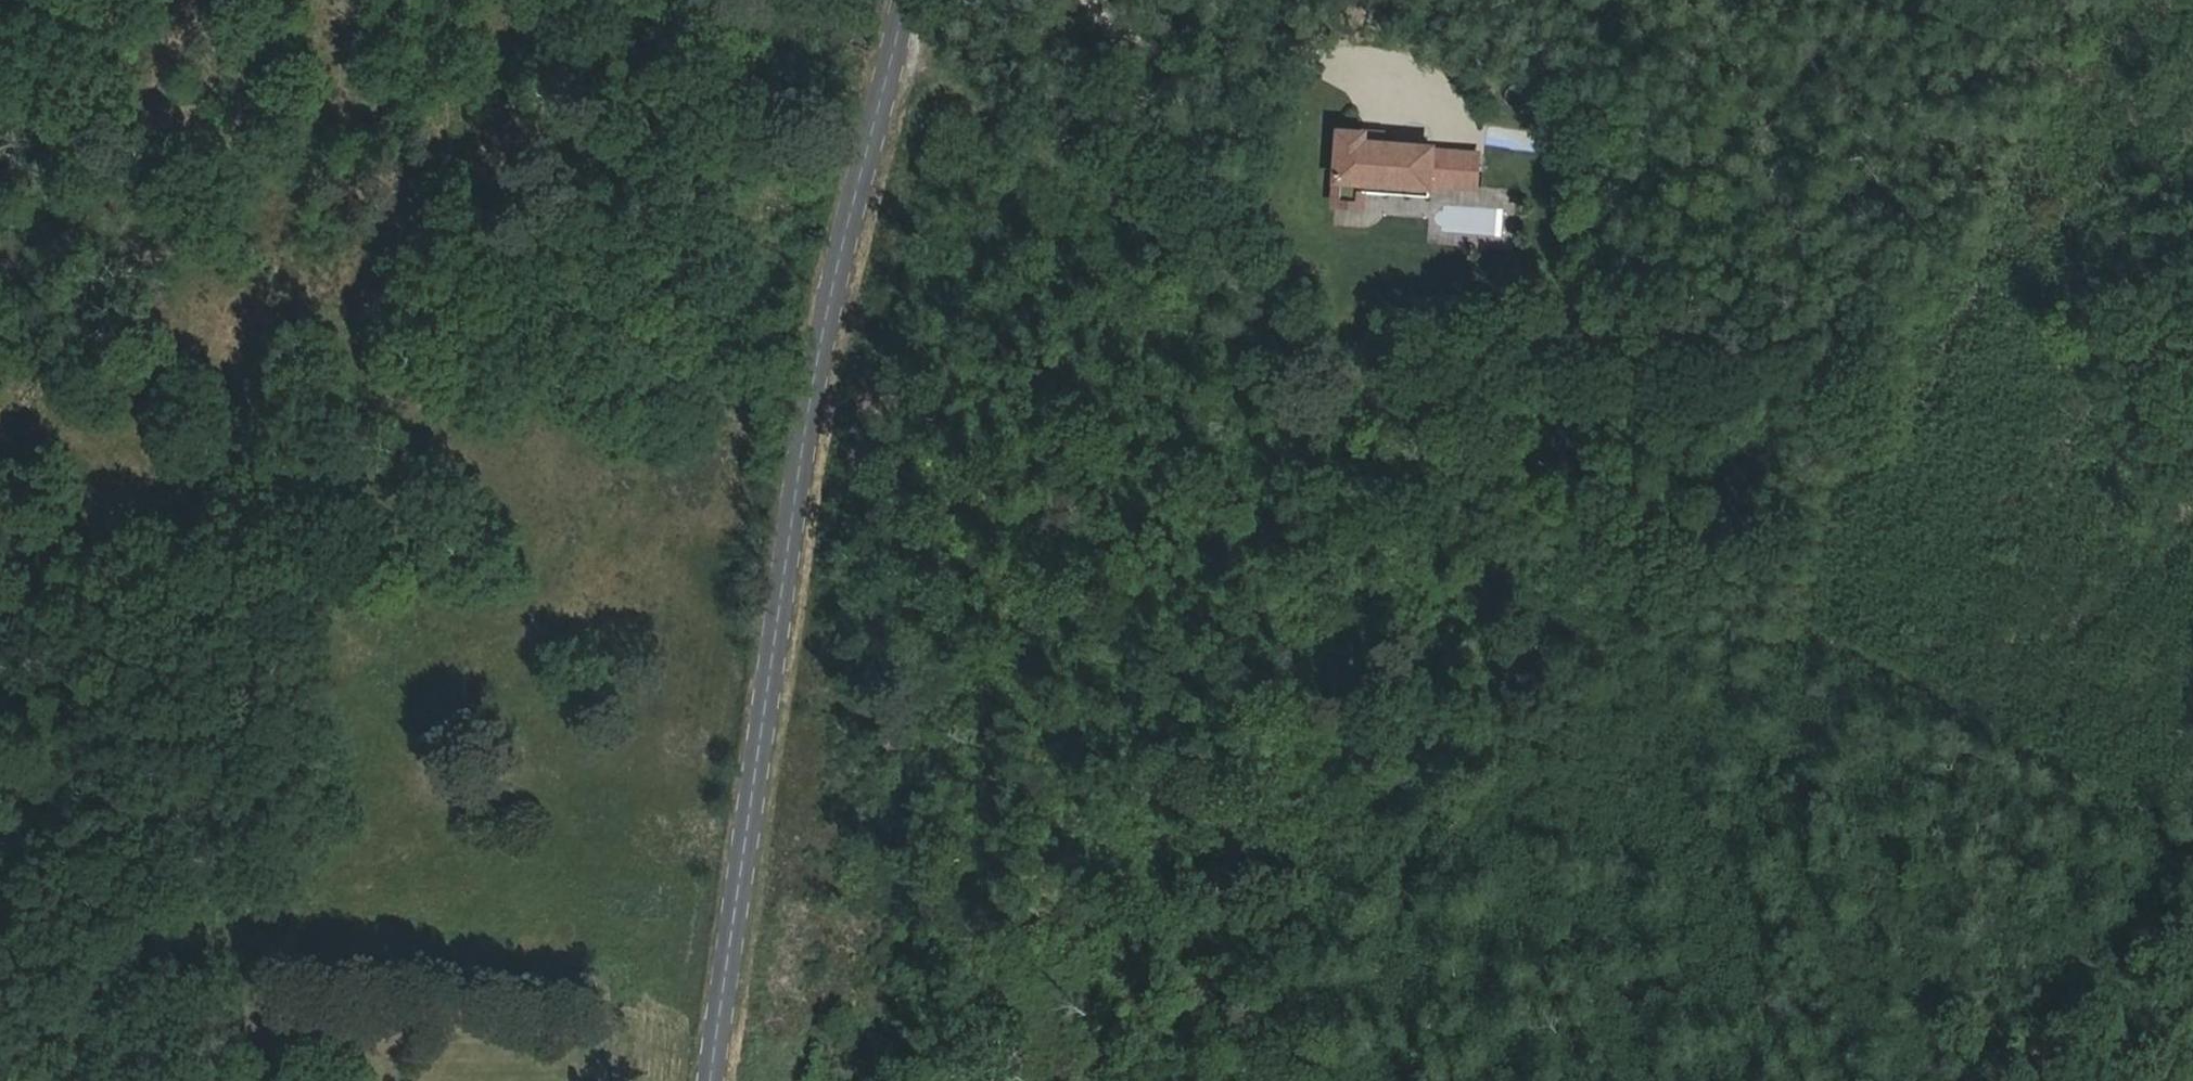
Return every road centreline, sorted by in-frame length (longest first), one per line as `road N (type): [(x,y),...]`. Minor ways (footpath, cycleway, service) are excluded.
road 1 (track): [(915,42),(994,121),(1577,533),(1788,639),(2192,821)]
road 2 (unclassified): [(712,1080),(837,295),(923,0)]
road 3 (track): [(915,42),(786,0)]

